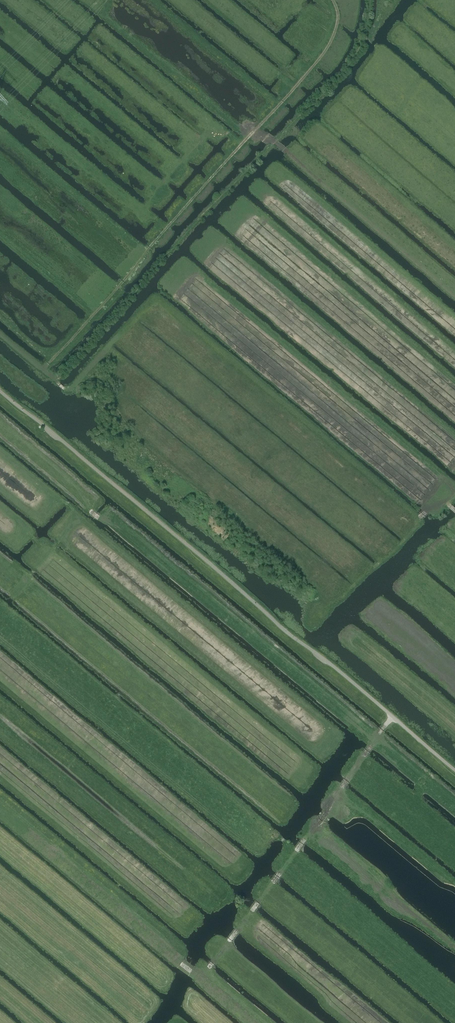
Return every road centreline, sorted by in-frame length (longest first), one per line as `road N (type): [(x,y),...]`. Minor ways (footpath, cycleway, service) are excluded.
road 1 (track): [(42,368),(329,47),(340,18),(333,0)]

